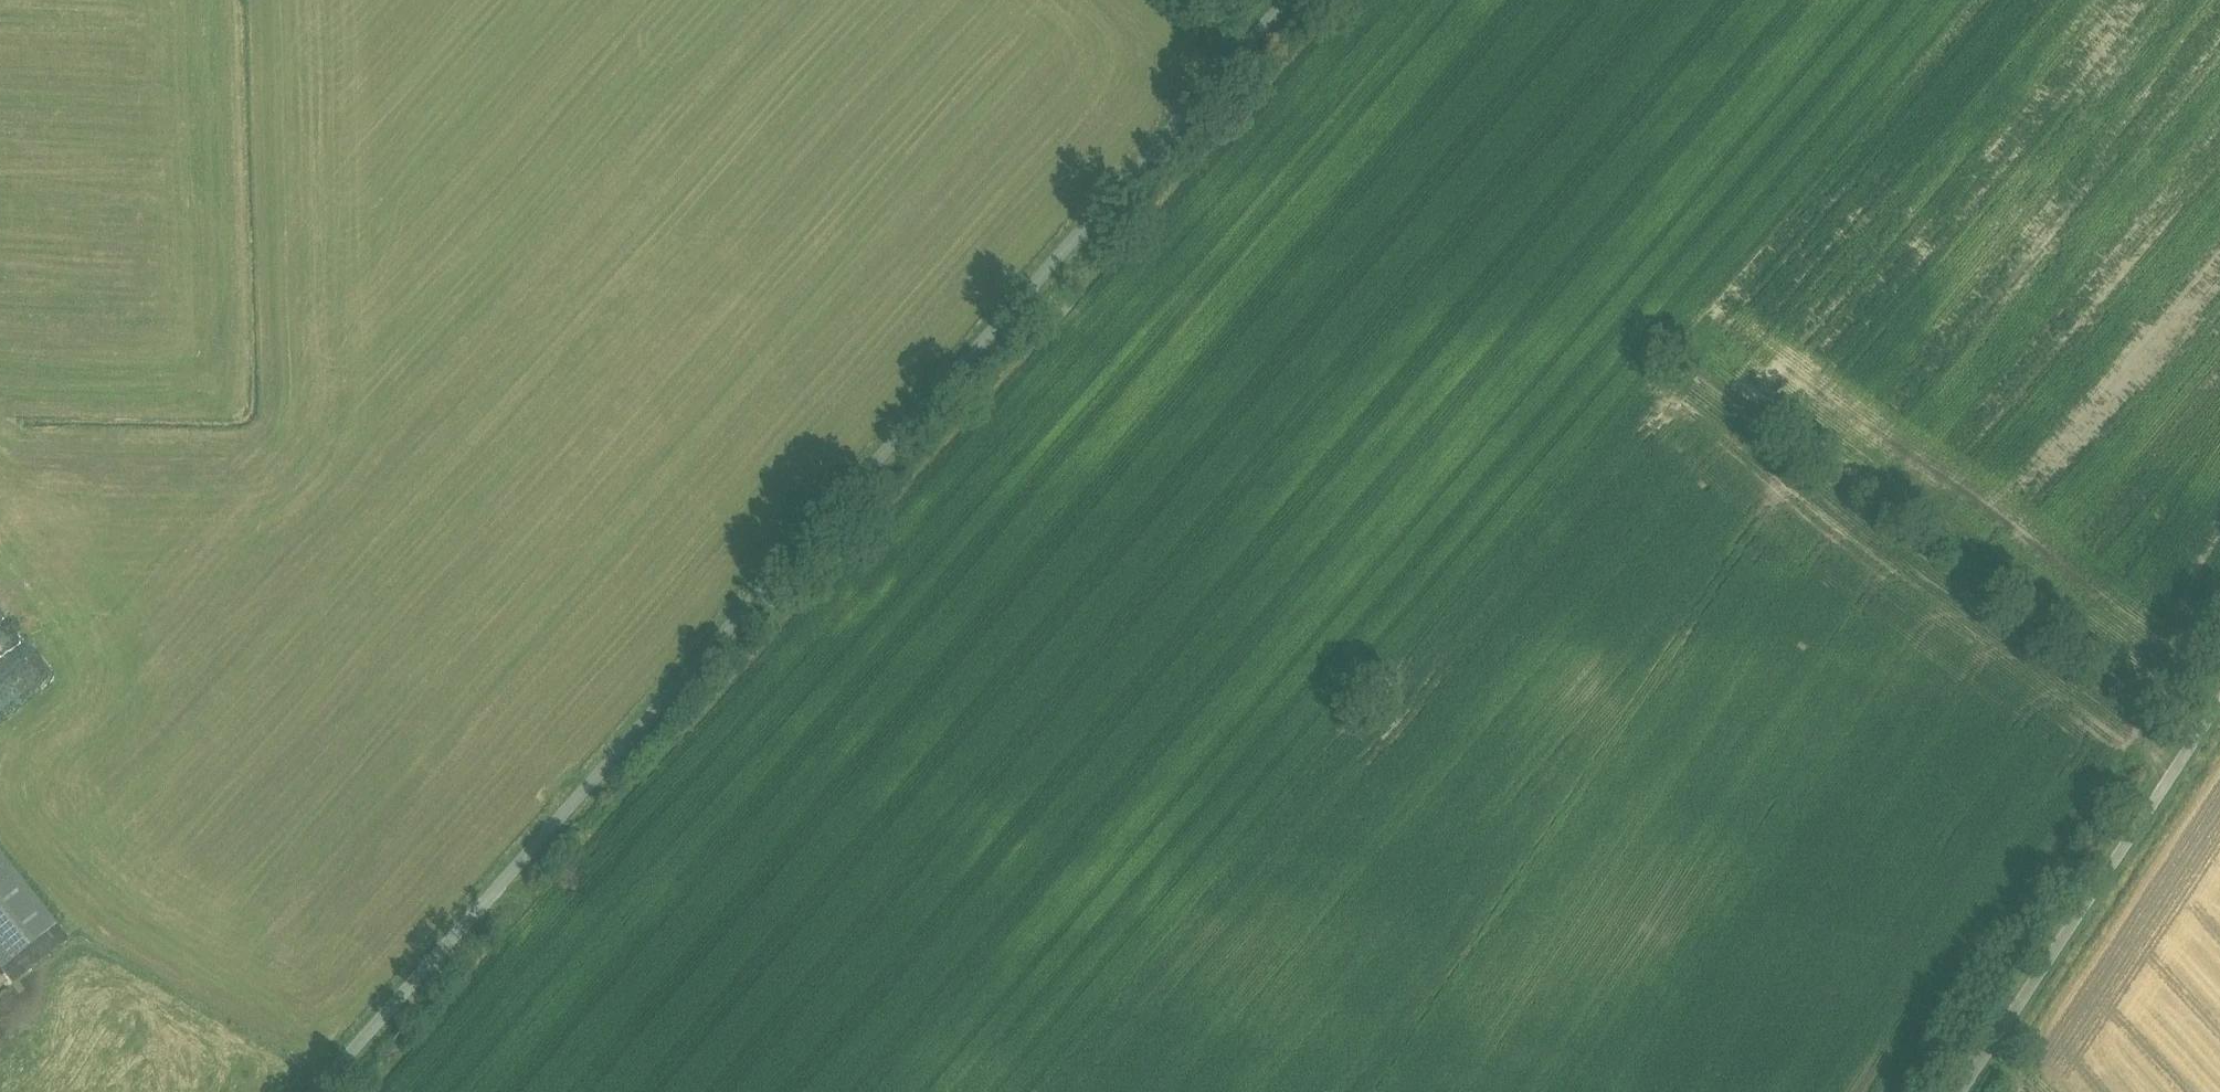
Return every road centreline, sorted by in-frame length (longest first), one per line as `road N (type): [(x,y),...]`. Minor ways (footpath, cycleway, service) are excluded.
road 1 (unclassified): [(1292,0),(315,1091)]
road 2 (unclassified): [(1965,1091),(2219,709)]

